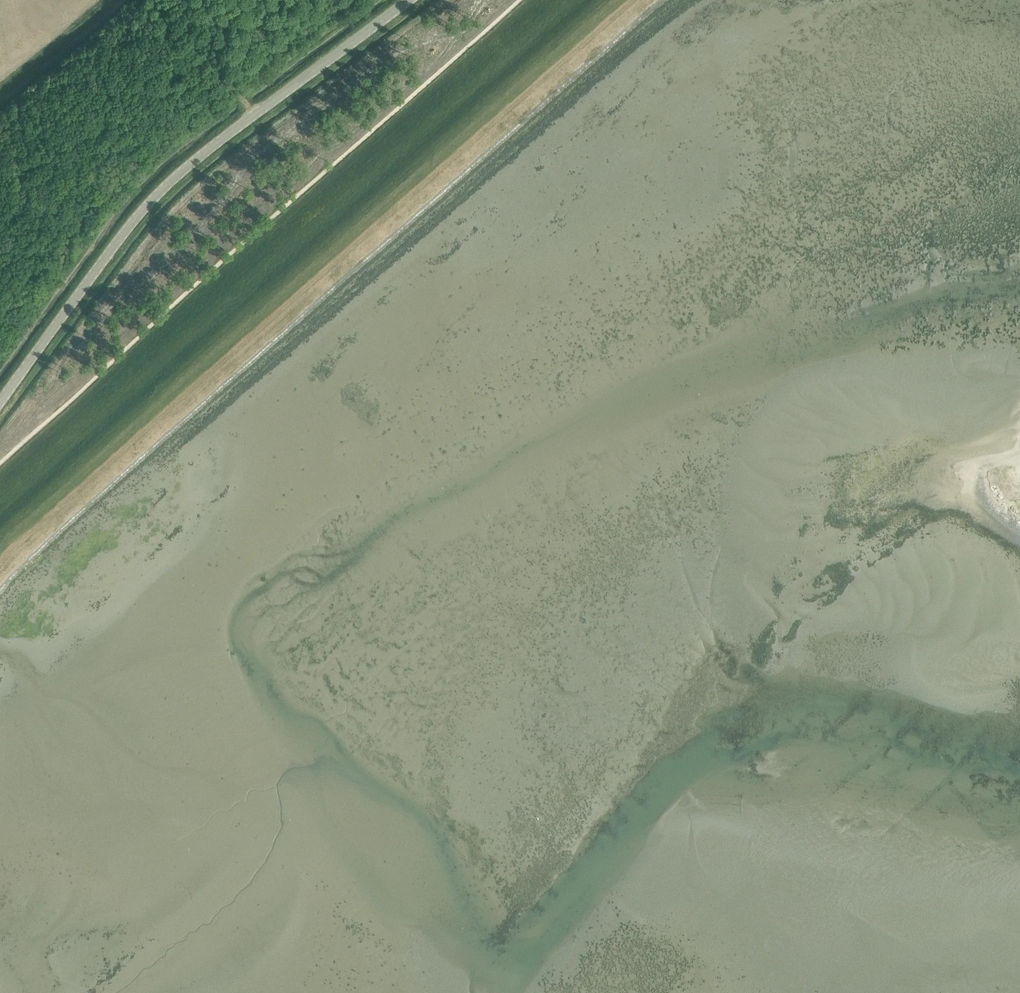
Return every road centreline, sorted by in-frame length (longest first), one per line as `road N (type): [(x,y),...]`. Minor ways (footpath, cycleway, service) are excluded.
road 1 (track): [(604,0),(0,540)]
road 2 (unclassified): [(0,402),(154,199),(217,141),(408,0)]

